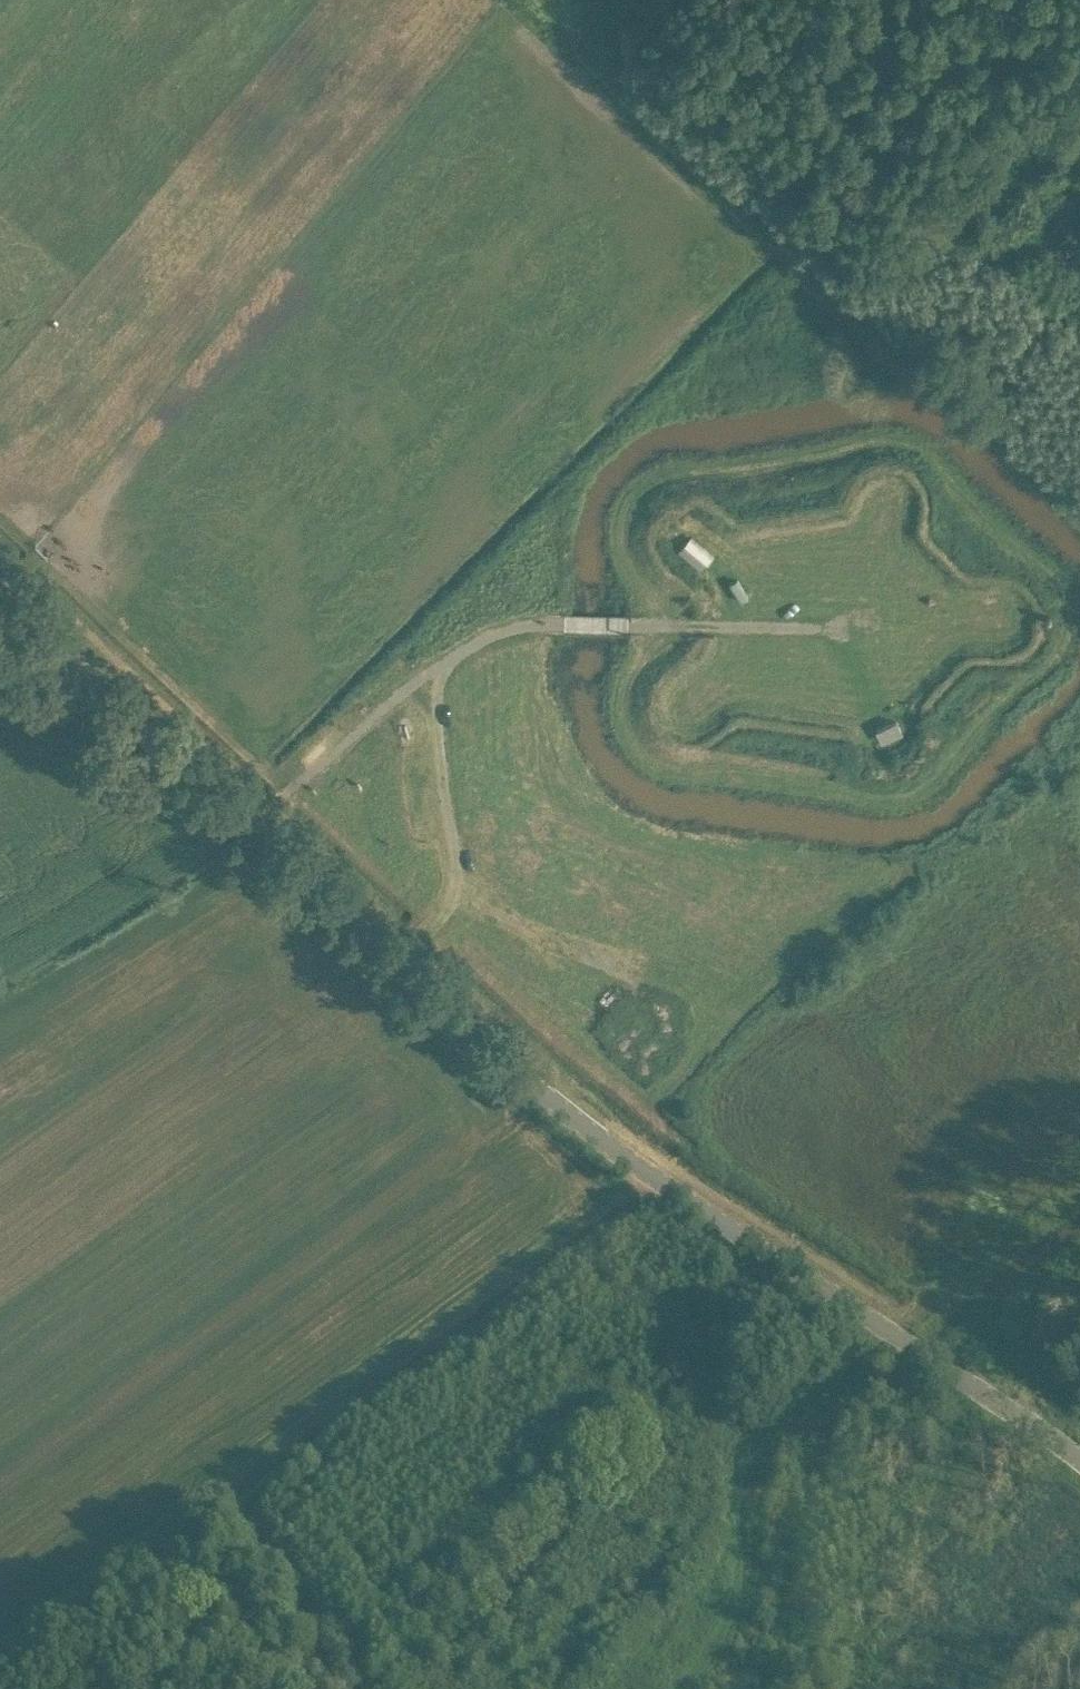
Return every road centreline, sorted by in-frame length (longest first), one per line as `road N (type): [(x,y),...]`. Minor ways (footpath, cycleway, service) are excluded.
road 1 (unclassified): [(1079,1462),(576,1118),(0,589)]
road 2 (track): [(0,1657),(654,1178)]
road 3 (track): [(1079,1174),(944,1303),(767,1436),(746,1474),(740,1559),(714,1638),(671,1688)]

